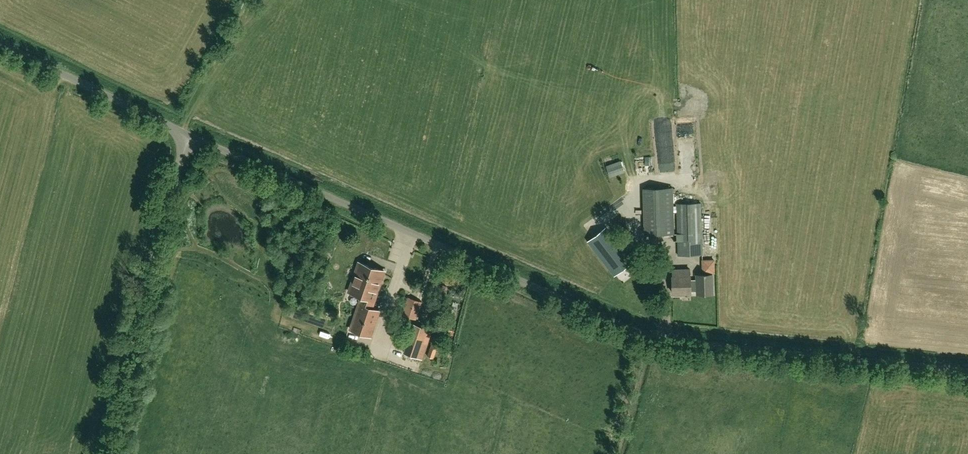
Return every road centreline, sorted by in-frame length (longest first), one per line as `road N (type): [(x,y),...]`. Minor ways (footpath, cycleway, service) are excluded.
road 1 (unclassified): [(967,371),(640,333),(190,137)]
road 2 (unclassified): [(102,453),(190,137)]
road 3 (unclassified): [(0,44),(190,137)]

